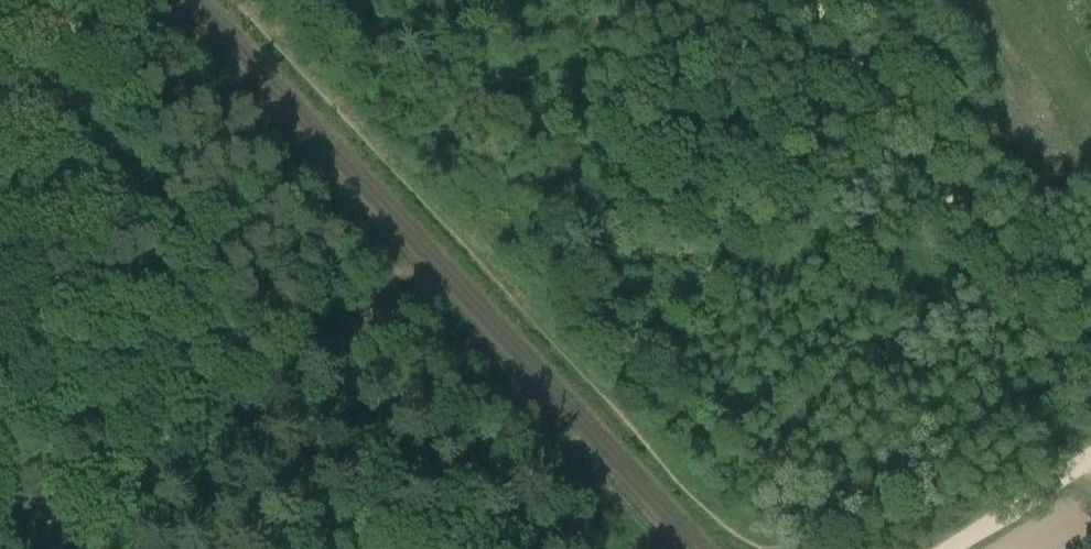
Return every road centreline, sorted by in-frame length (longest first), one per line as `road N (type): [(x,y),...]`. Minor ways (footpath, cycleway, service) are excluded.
road 1 (track): [(815,0),(1090,405)]
road 2 (track): [(948,548),(1090,458)]

